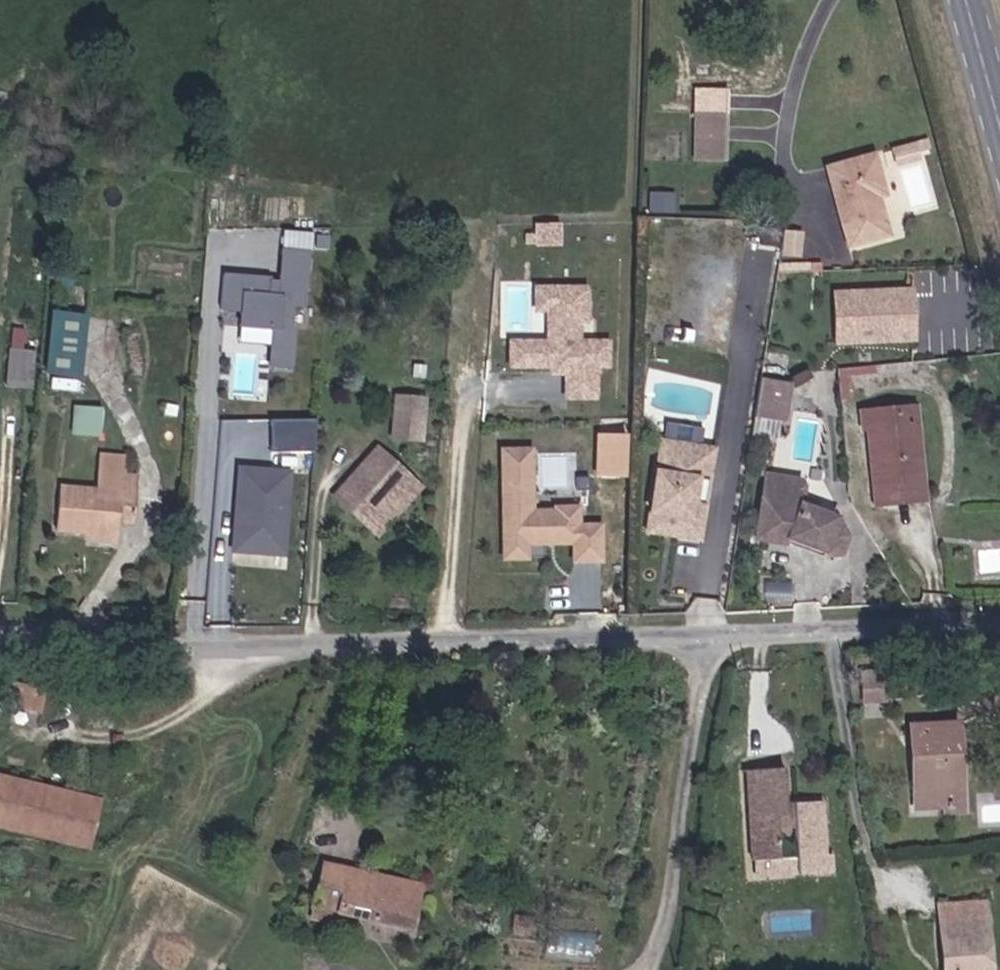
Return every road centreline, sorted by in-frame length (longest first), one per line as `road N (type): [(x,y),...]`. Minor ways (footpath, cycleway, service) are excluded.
road 1 (residential): [(999,617),(691,637),(182,652),(0,636)]

